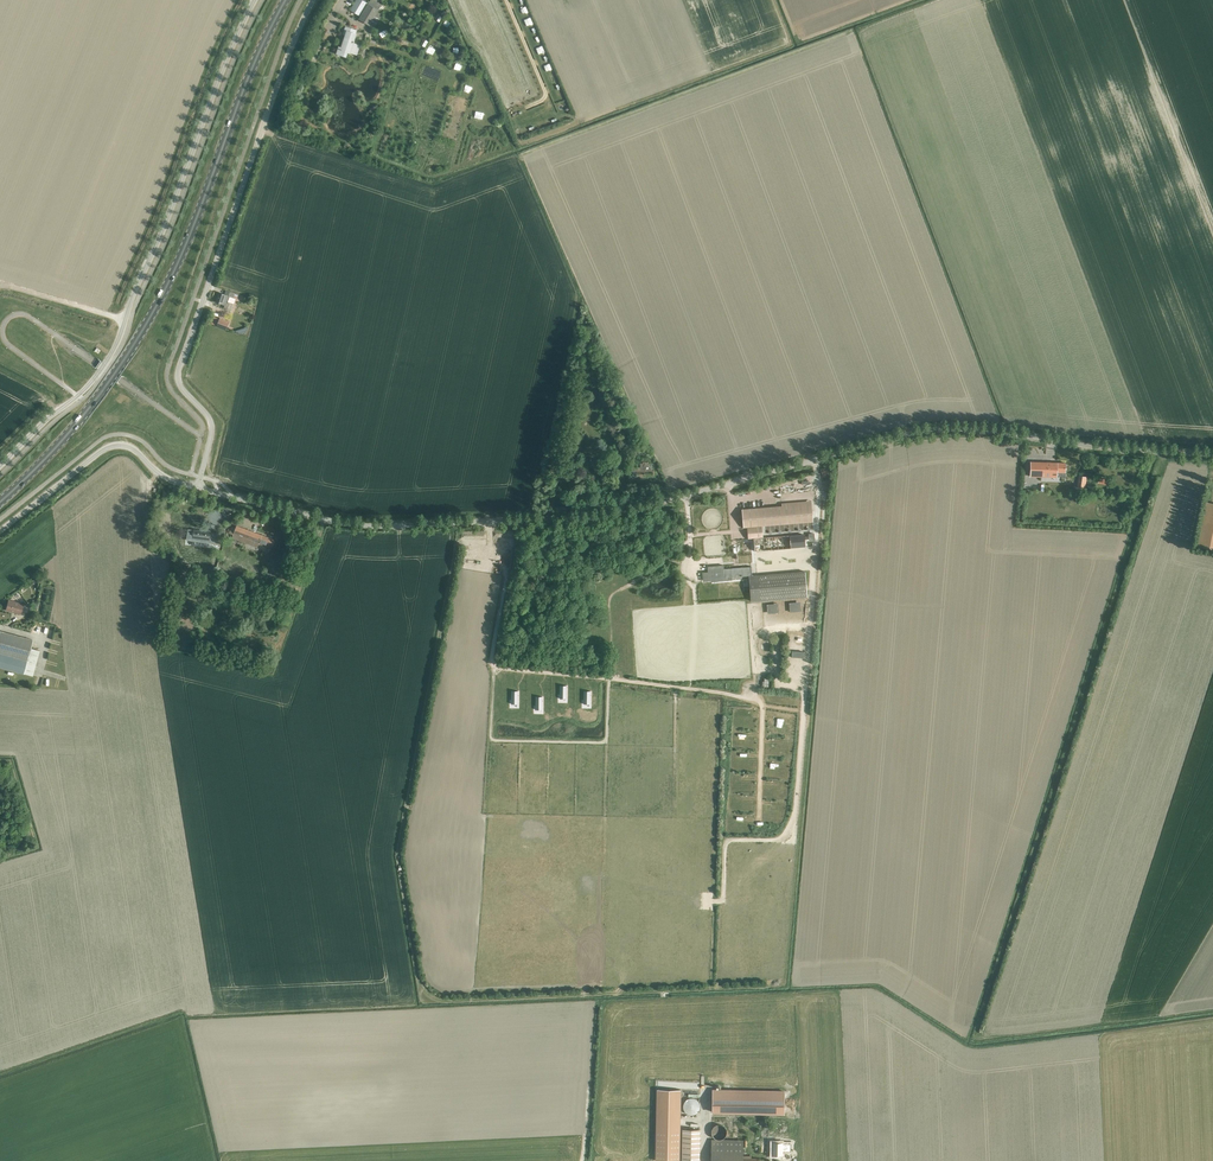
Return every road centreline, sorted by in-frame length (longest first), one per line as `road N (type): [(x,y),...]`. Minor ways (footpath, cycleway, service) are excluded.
road 1 (unclassified): [(1212,455),(938,431),(615,518),(372,527),(198,487)]
road 2 (primary): [(285,0),(141,332),(73,427),(0,502)]
road 3 (unclassified): [(198,487),(211,425),(178,371),(287,51),(312,0)]
road 4 (unclassified): [(255,0),(125,320)]
road 5 (unclassified): [(0,531),(110,447),(126,446),(158,474),(198,487)]
road 6 (unclassified): [(125,320),(92,382),(0,466)]

